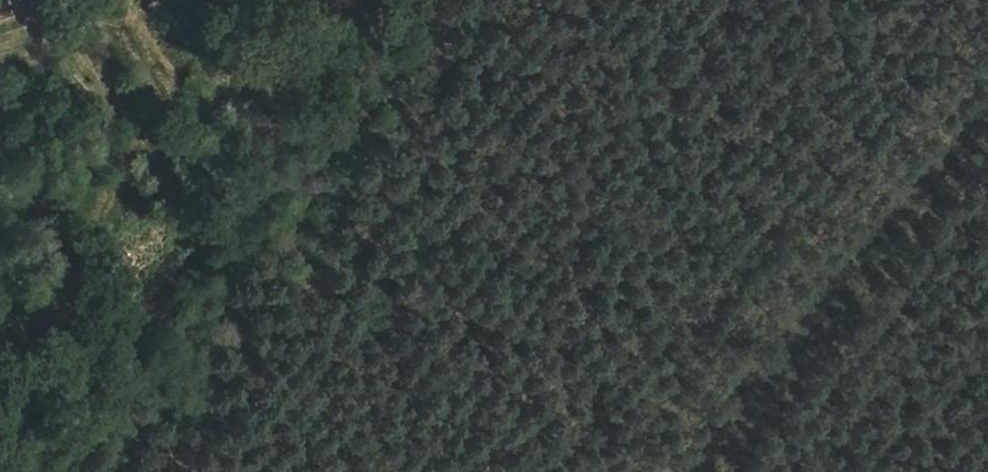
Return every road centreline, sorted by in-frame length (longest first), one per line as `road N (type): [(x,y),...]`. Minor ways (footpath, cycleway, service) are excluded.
road 1 (track): [(691,471),(987,92)]

